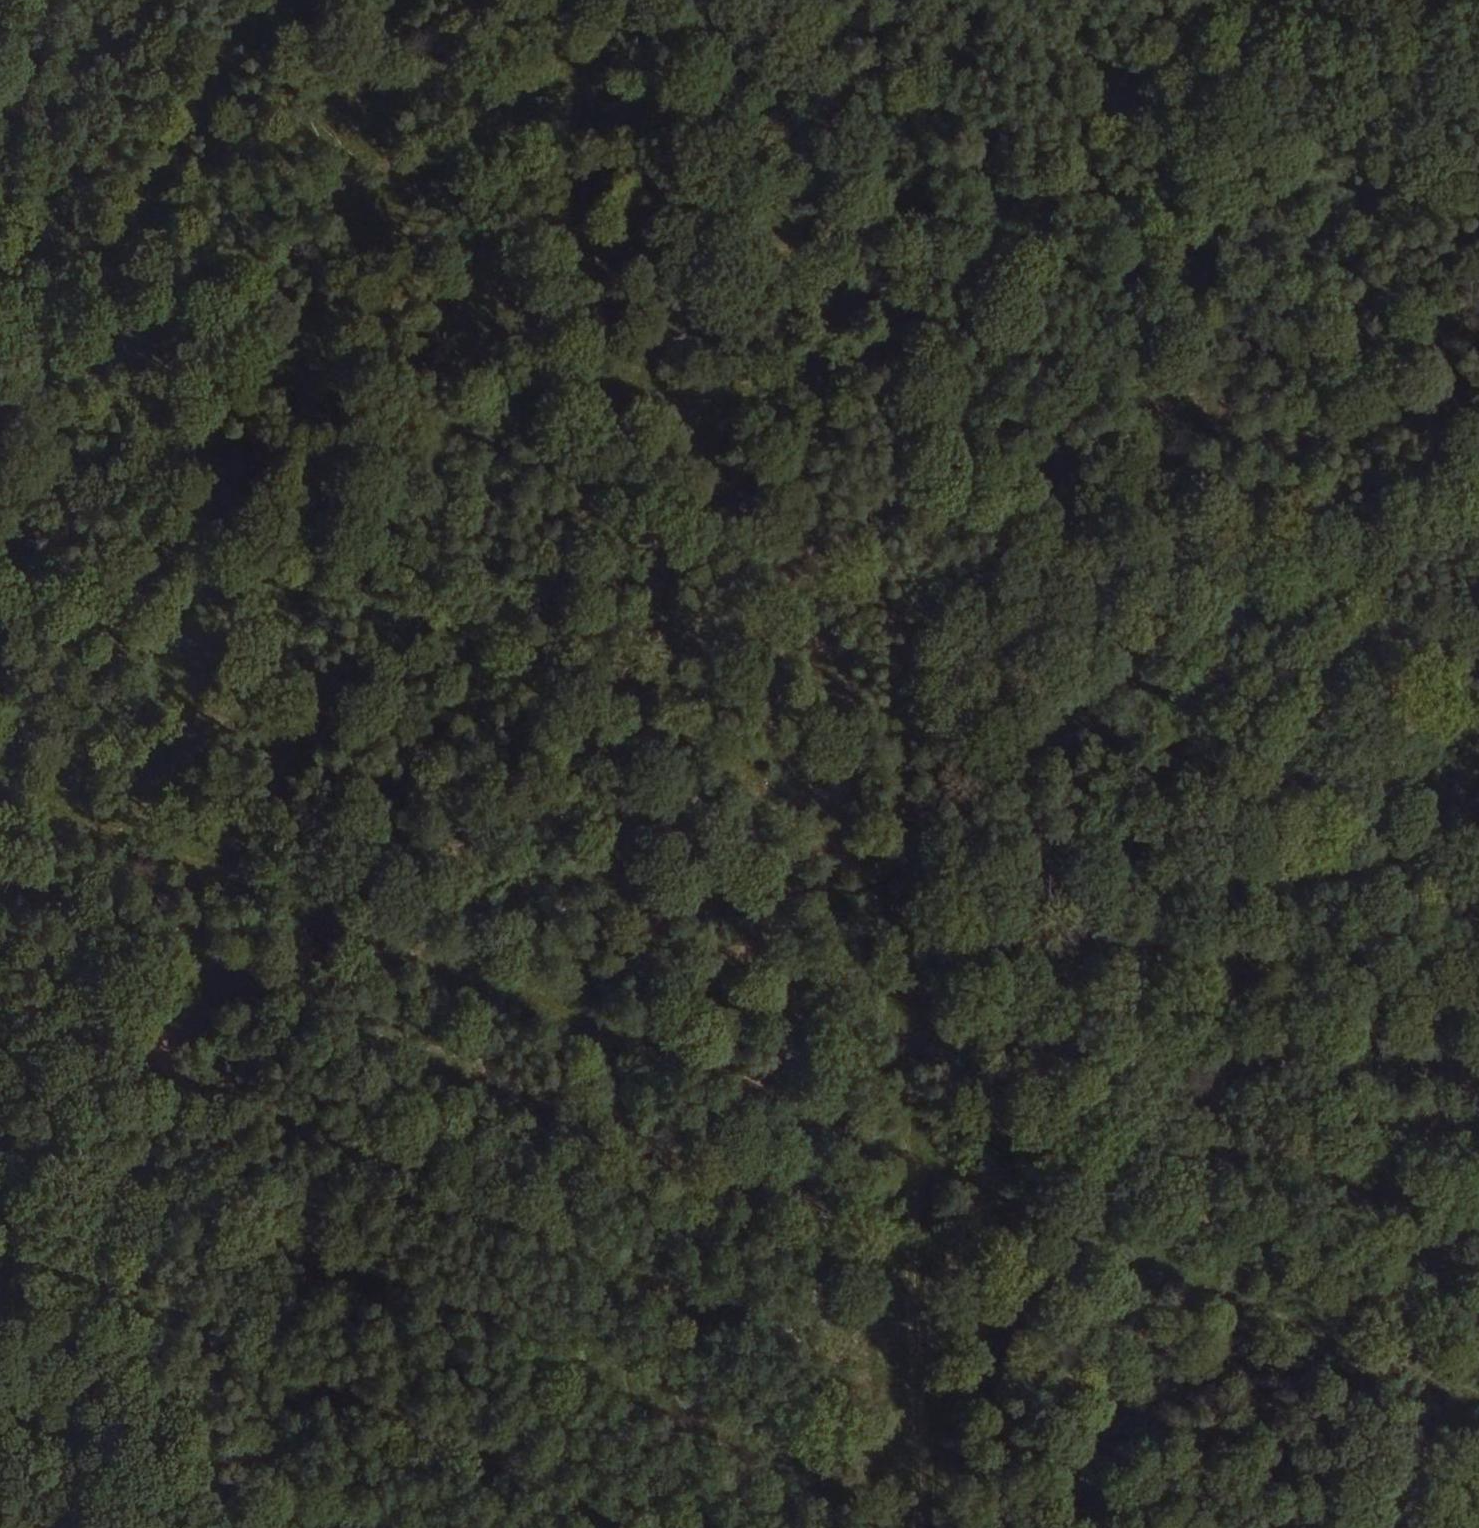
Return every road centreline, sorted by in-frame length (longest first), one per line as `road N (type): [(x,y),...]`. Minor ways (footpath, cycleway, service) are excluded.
road 1 (track): [(1478,1399),(0,782)]

